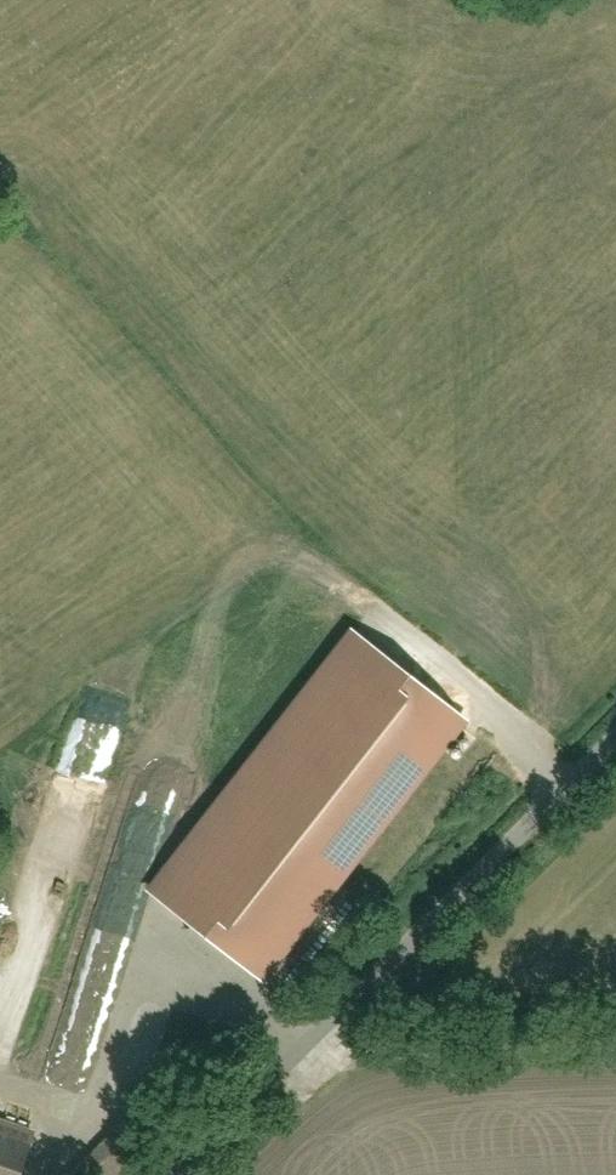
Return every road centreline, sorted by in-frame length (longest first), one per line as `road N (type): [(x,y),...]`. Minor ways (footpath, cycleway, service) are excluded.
road 1 (residential): [(180,1174),(615,743)]

